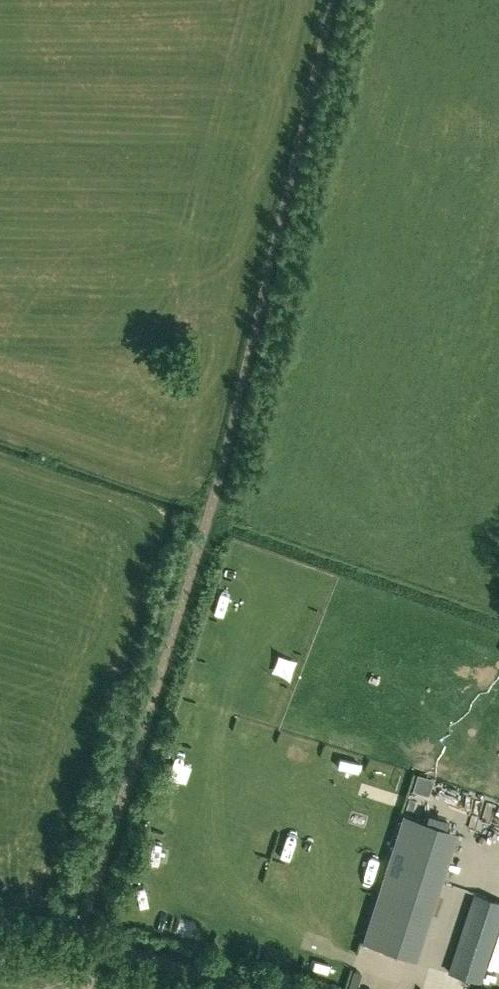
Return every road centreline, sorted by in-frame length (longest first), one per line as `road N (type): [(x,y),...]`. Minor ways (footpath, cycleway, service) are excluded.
road 1 (unclassified): [(258,988),(0,917)]

